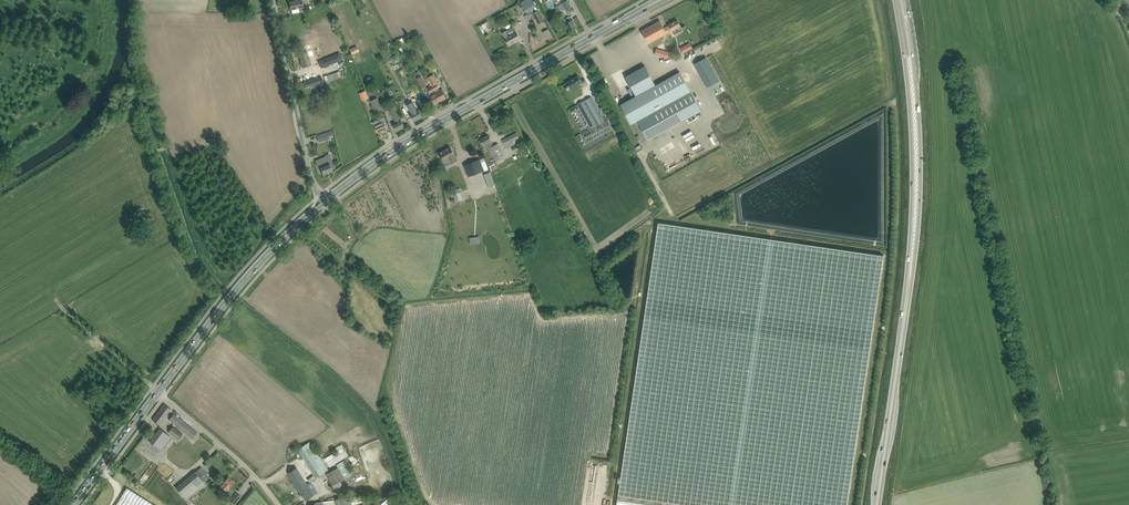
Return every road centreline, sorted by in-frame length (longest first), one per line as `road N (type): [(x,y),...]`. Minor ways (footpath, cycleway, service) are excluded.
road 1 (primary): [(877,504),(916,214),(910,65)]
road 2 (secondary): [(322,203),(405,144),(660,0)]
road 3 (track): [(968,119),(1052,504)]
road 4 (secondary): [(158,392),(249,274),(322,203)]
road 5 (unclassified): [(322,203),(270,0)]
road 6 (unclassified): [(279,504),(158,392)]
road 7 (secondary): [(74,504),(158,392)]

